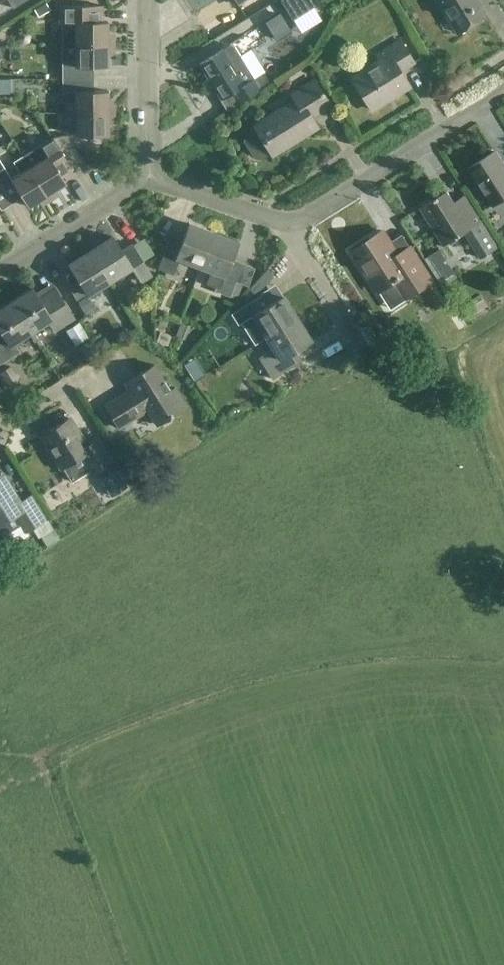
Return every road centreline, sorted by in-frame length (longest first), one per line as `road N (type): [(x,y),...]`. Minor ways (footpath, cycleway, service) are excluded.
road 1 (residential): [(290,221),(503,92)]
road 2 (residential): [(0,270),(149,175)]
road 3 (residential): [(149,175),(148,0)]
road 4 (residential): [(290,221),(149,175)]
road 5 (residential): [(362,349),(290,221)]

